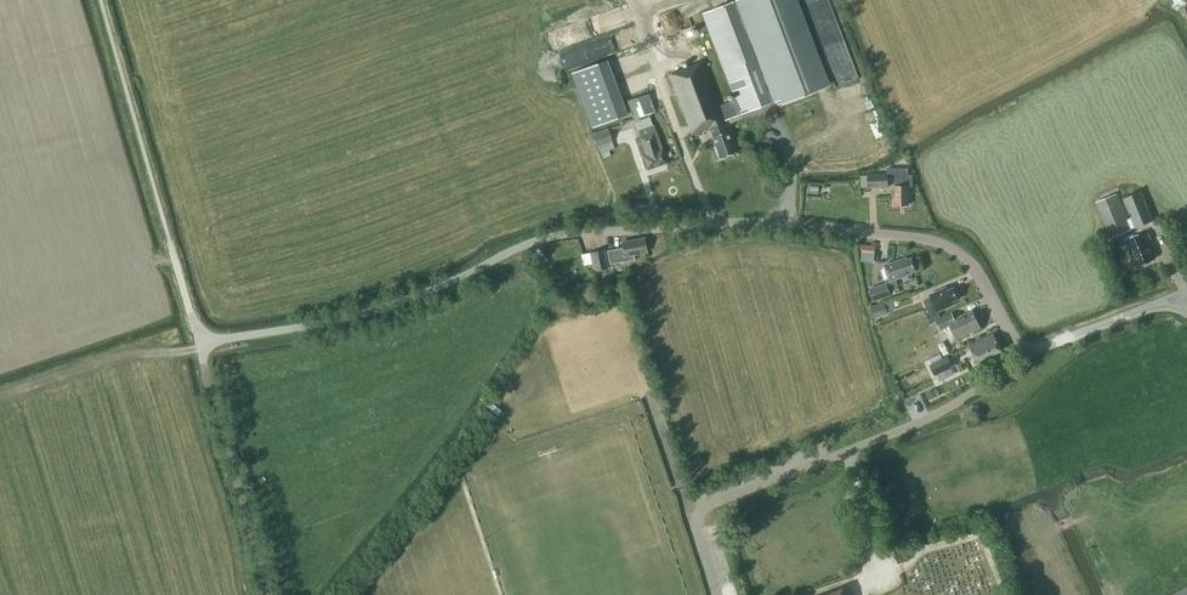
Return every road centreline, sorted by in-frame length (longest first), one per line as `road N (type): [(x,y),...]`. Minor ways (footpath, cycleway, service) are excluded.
road 1 (unclassified): [(1023,352),(973,264),(945,244),(786,222),(542,239),(384,306),(208,339)]
road 2 (unclassified): [(718,594),(697,529),(709,502),(929,418),(1023,352)]
road 3 (track): [(271,594),(203,353),(208,339)]
road 4 (unclassified): [(1023,352),(1186,293)]

